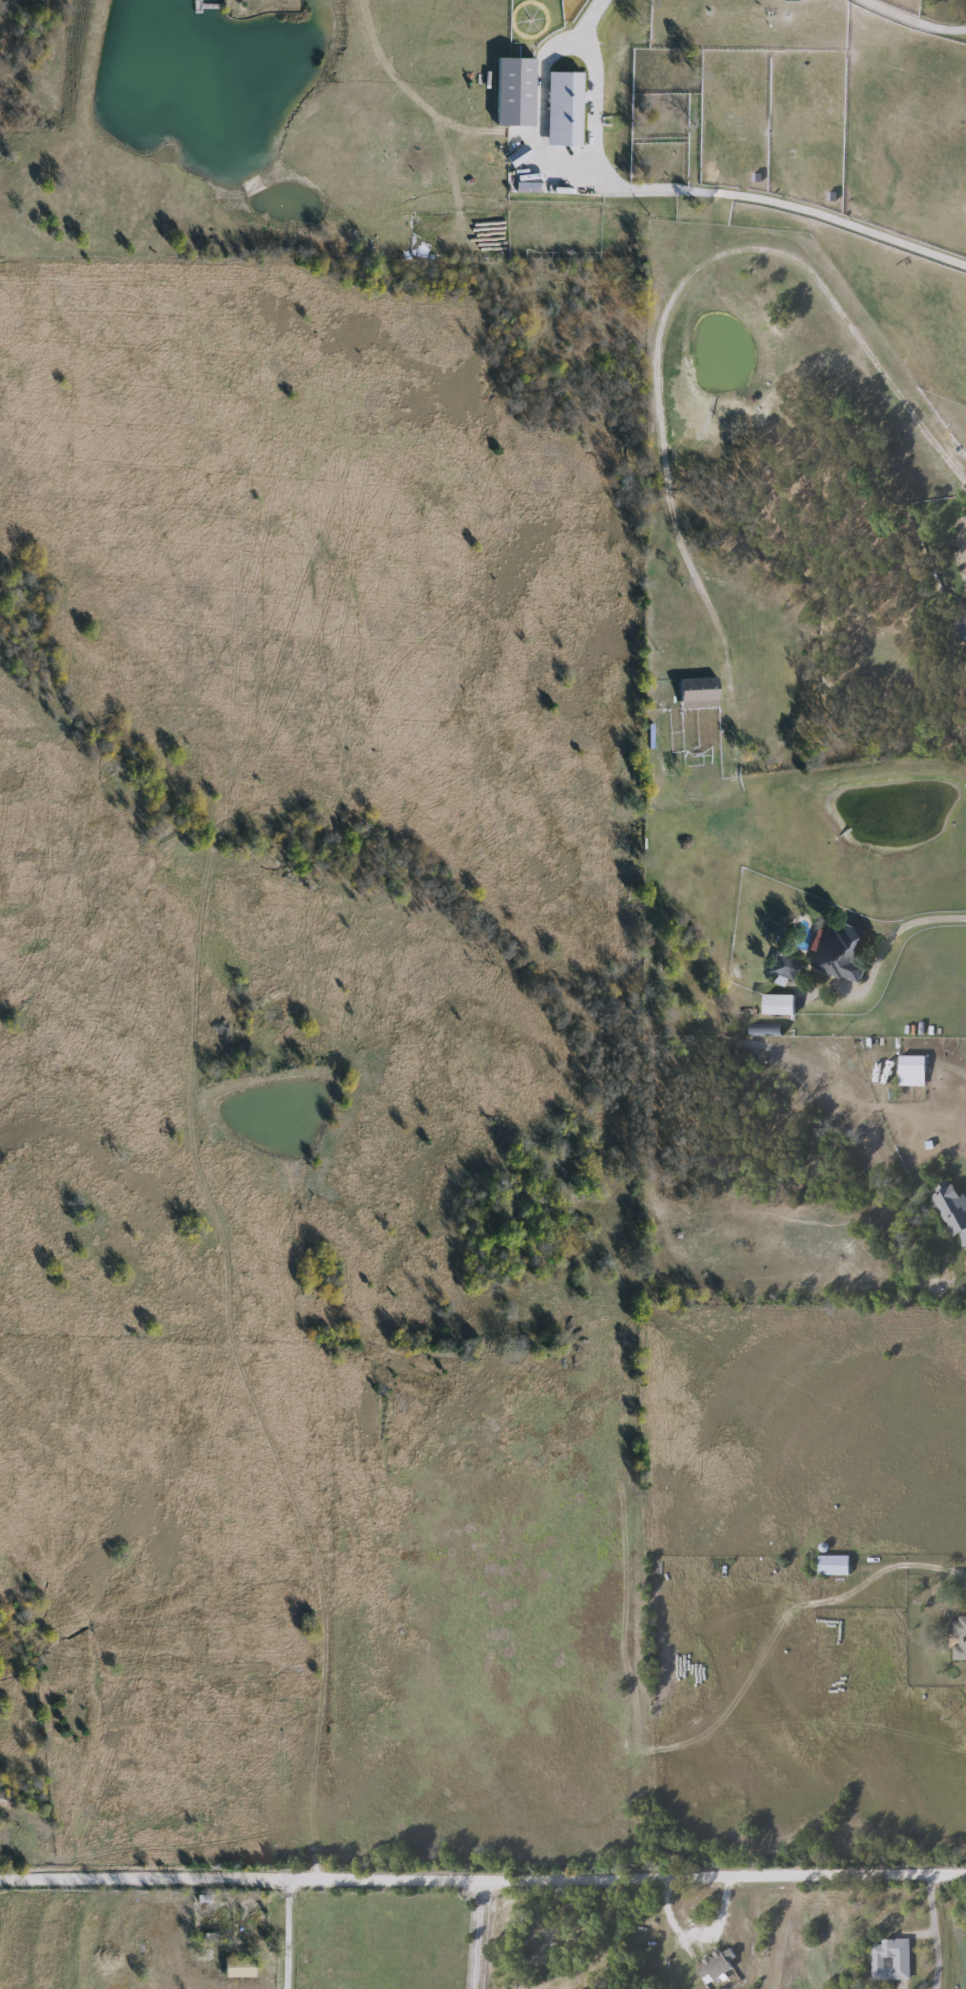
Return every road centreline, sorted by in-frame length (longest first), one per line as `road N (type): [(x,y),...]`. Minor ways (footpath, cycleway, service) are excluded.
road 1 (residential): [(965,1876),(0,1886)]

